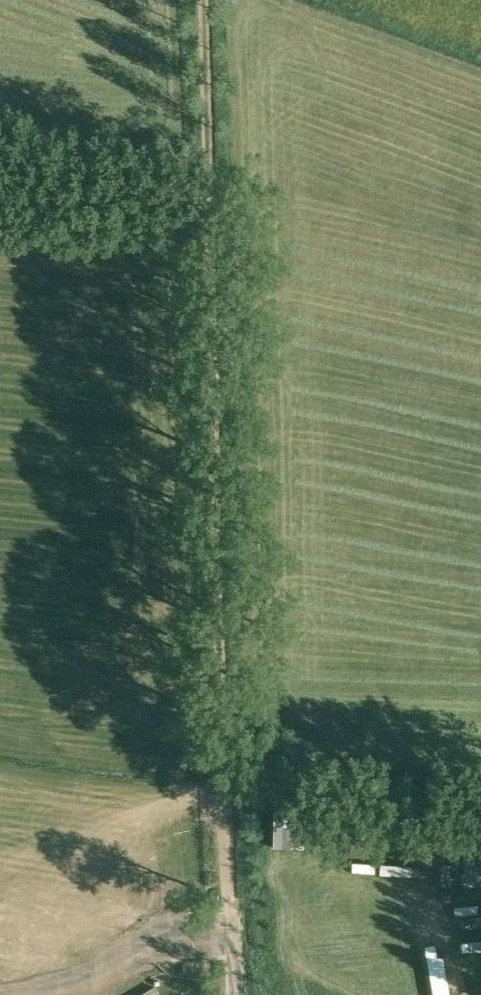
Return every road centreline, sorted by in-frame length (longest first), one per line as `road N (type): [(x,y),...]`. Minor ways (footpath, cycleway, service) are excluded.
road 1 (track): [(210,196),(223,762)]
road 2 (track): [(0,183),(210,196)]
road 3 (track): [(208,0),(210,196)]

